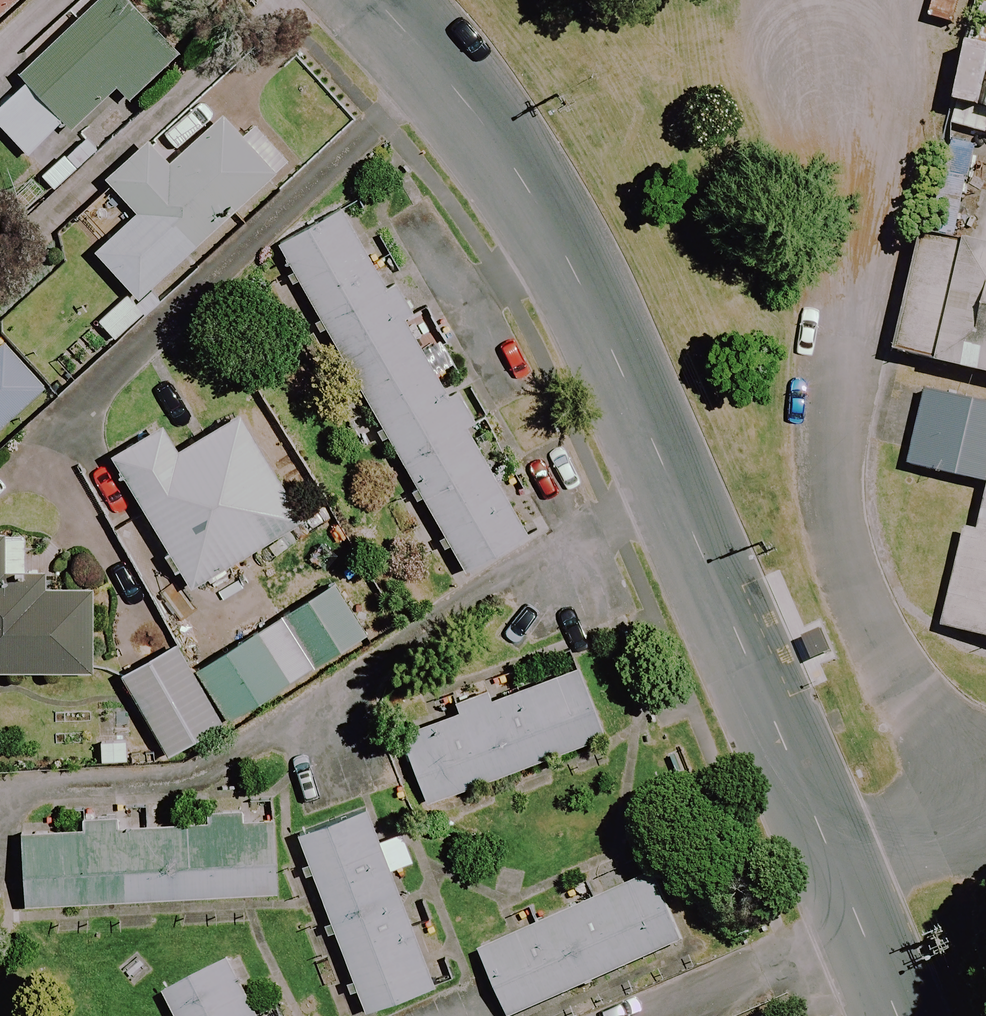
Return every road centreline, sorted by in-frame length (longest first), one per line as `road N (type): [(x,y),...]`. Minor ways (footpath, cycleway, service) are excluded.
road 1 (unclassified): [(368,0),(480,132),(564,268),(840,876)]
road 2 (residential): [(840,876),(959,808),(853,566),(827,468),(834,365),(817,202),(779,51),(776,0)]
road 3 (unclassified): [(840,876),(897,1015)]

